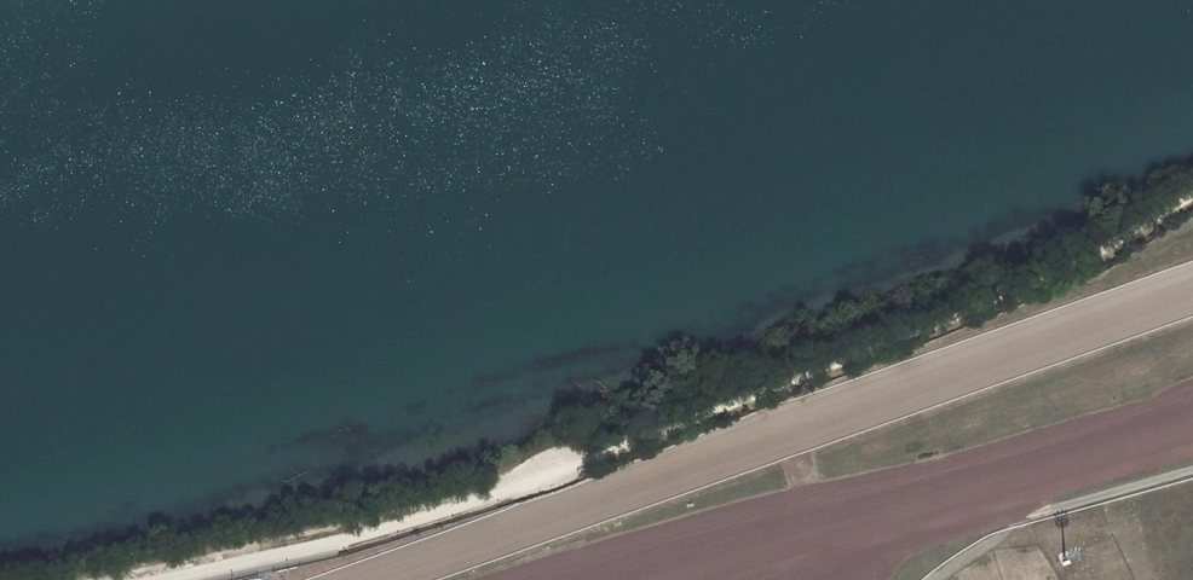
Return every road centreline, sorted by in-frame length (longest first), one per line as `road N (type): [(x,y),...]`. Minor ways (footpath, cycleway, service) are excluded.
road 1 (track): [(937,579),(1054,508),(1192,471)]

